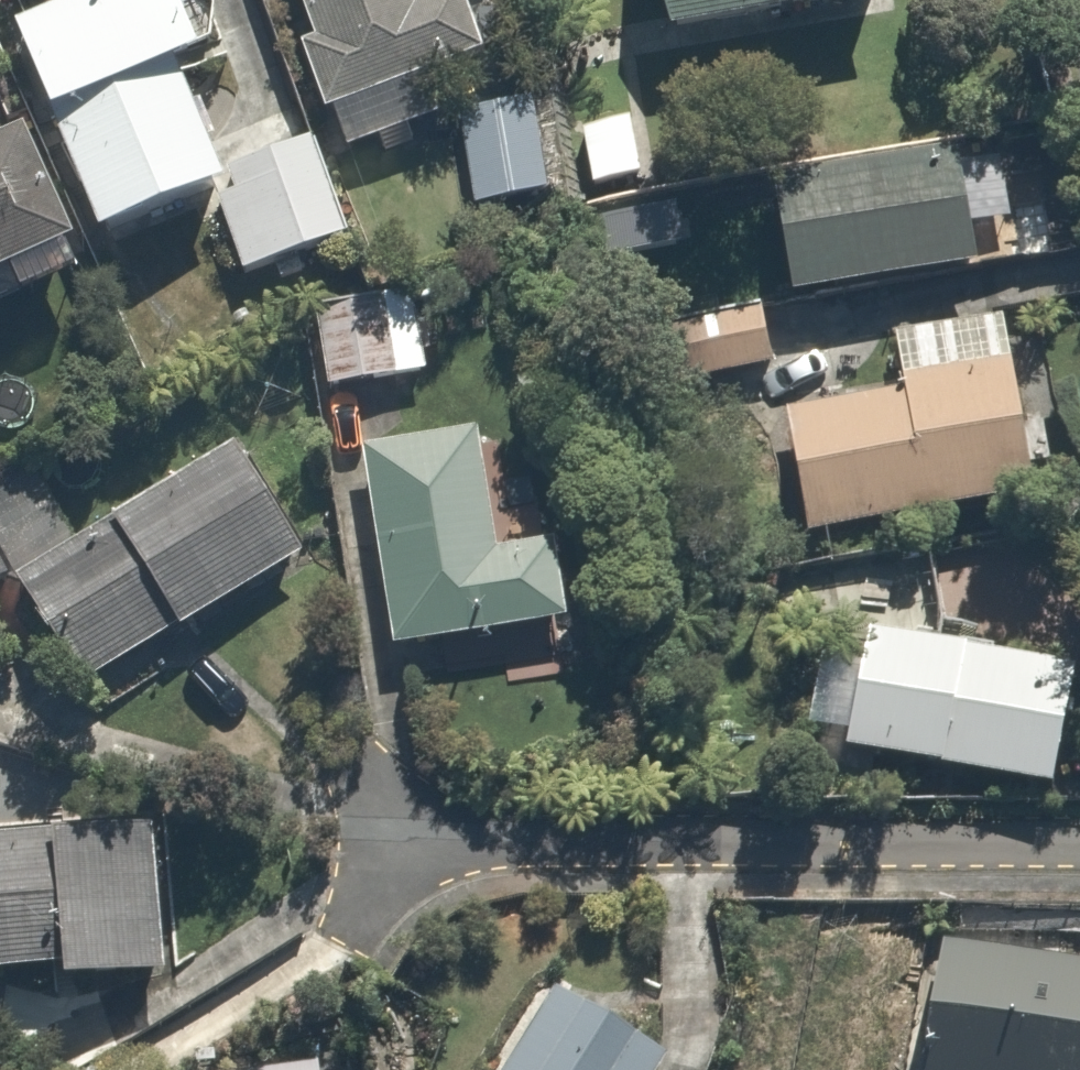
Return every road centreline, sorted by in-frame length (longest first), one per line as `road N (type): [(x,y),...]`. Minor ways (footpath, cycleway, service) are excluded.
road 1 (residential): [(1079,839),(373,849)]

